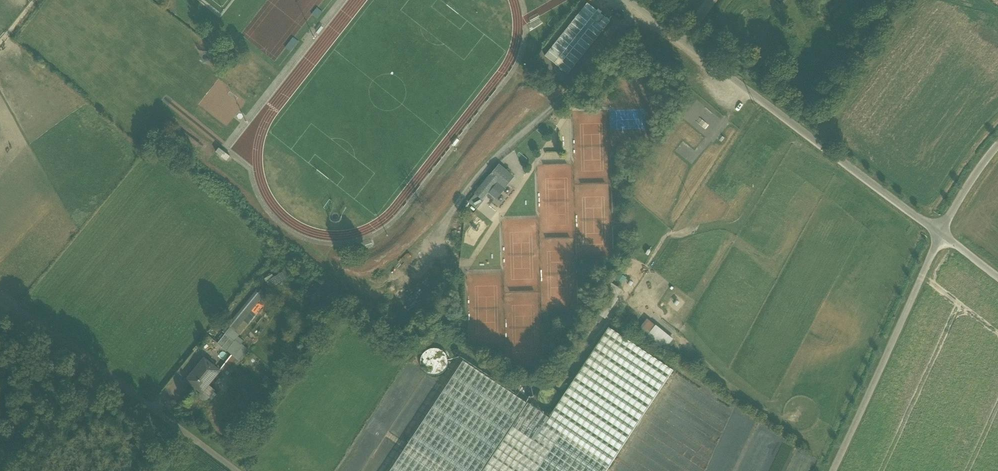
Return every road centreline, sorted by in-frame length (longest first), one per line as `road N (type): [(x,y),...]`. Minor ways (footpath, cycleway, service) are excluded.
road 1 (unclassified): [(632,0),(941,234)]
road 2 (unclassified): [(236,470),(0,295)]
road 3 (unclassified): [(832,470),(941,234)]

